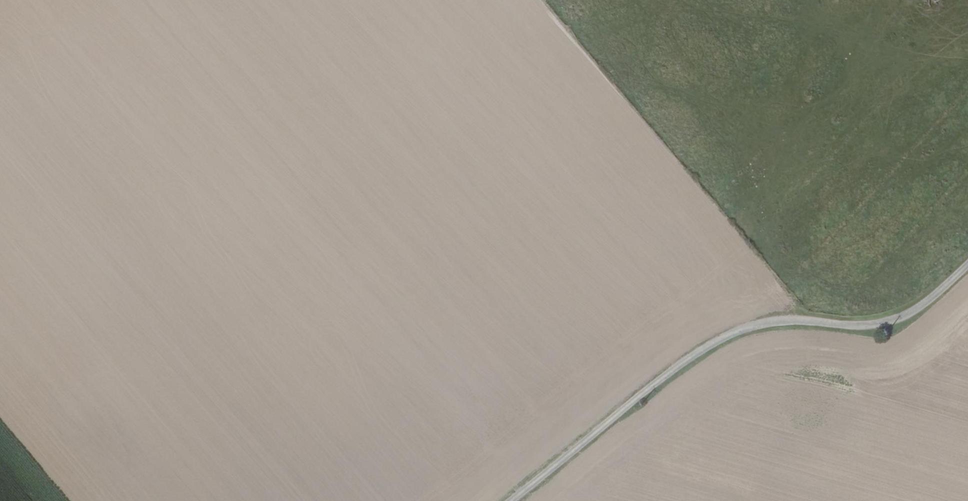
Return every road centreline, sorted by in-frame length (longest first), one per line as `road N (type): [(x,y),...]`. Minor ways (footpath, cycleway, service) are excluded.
road 1 (unclassified): [(967,263),(904,321),(870,328),(776,322),(725,338),(655,382),(509,500)]

